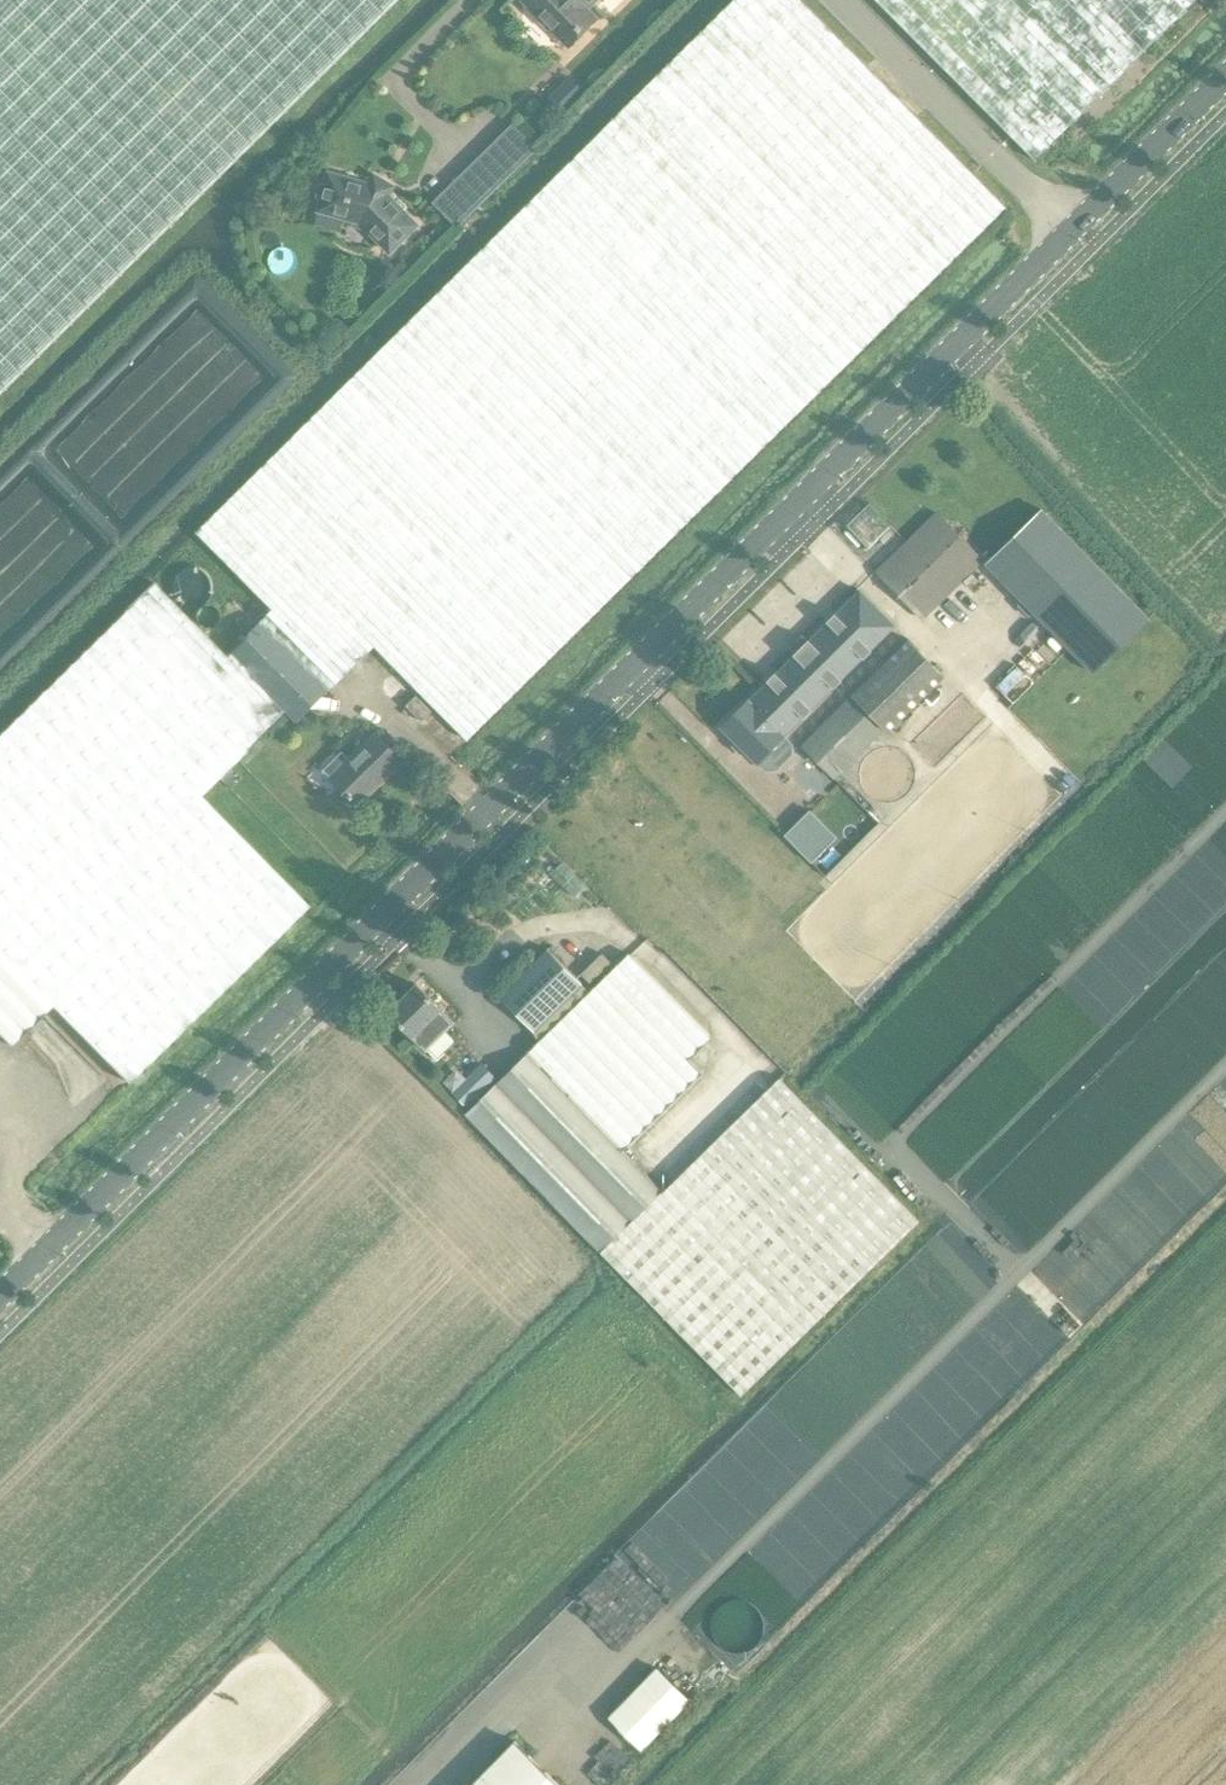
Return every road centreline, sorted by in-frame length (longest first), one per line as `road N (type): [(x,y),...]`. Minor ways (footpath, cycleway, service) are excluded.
road 1 (tertiary): [(0,1297),(1225,79)]

